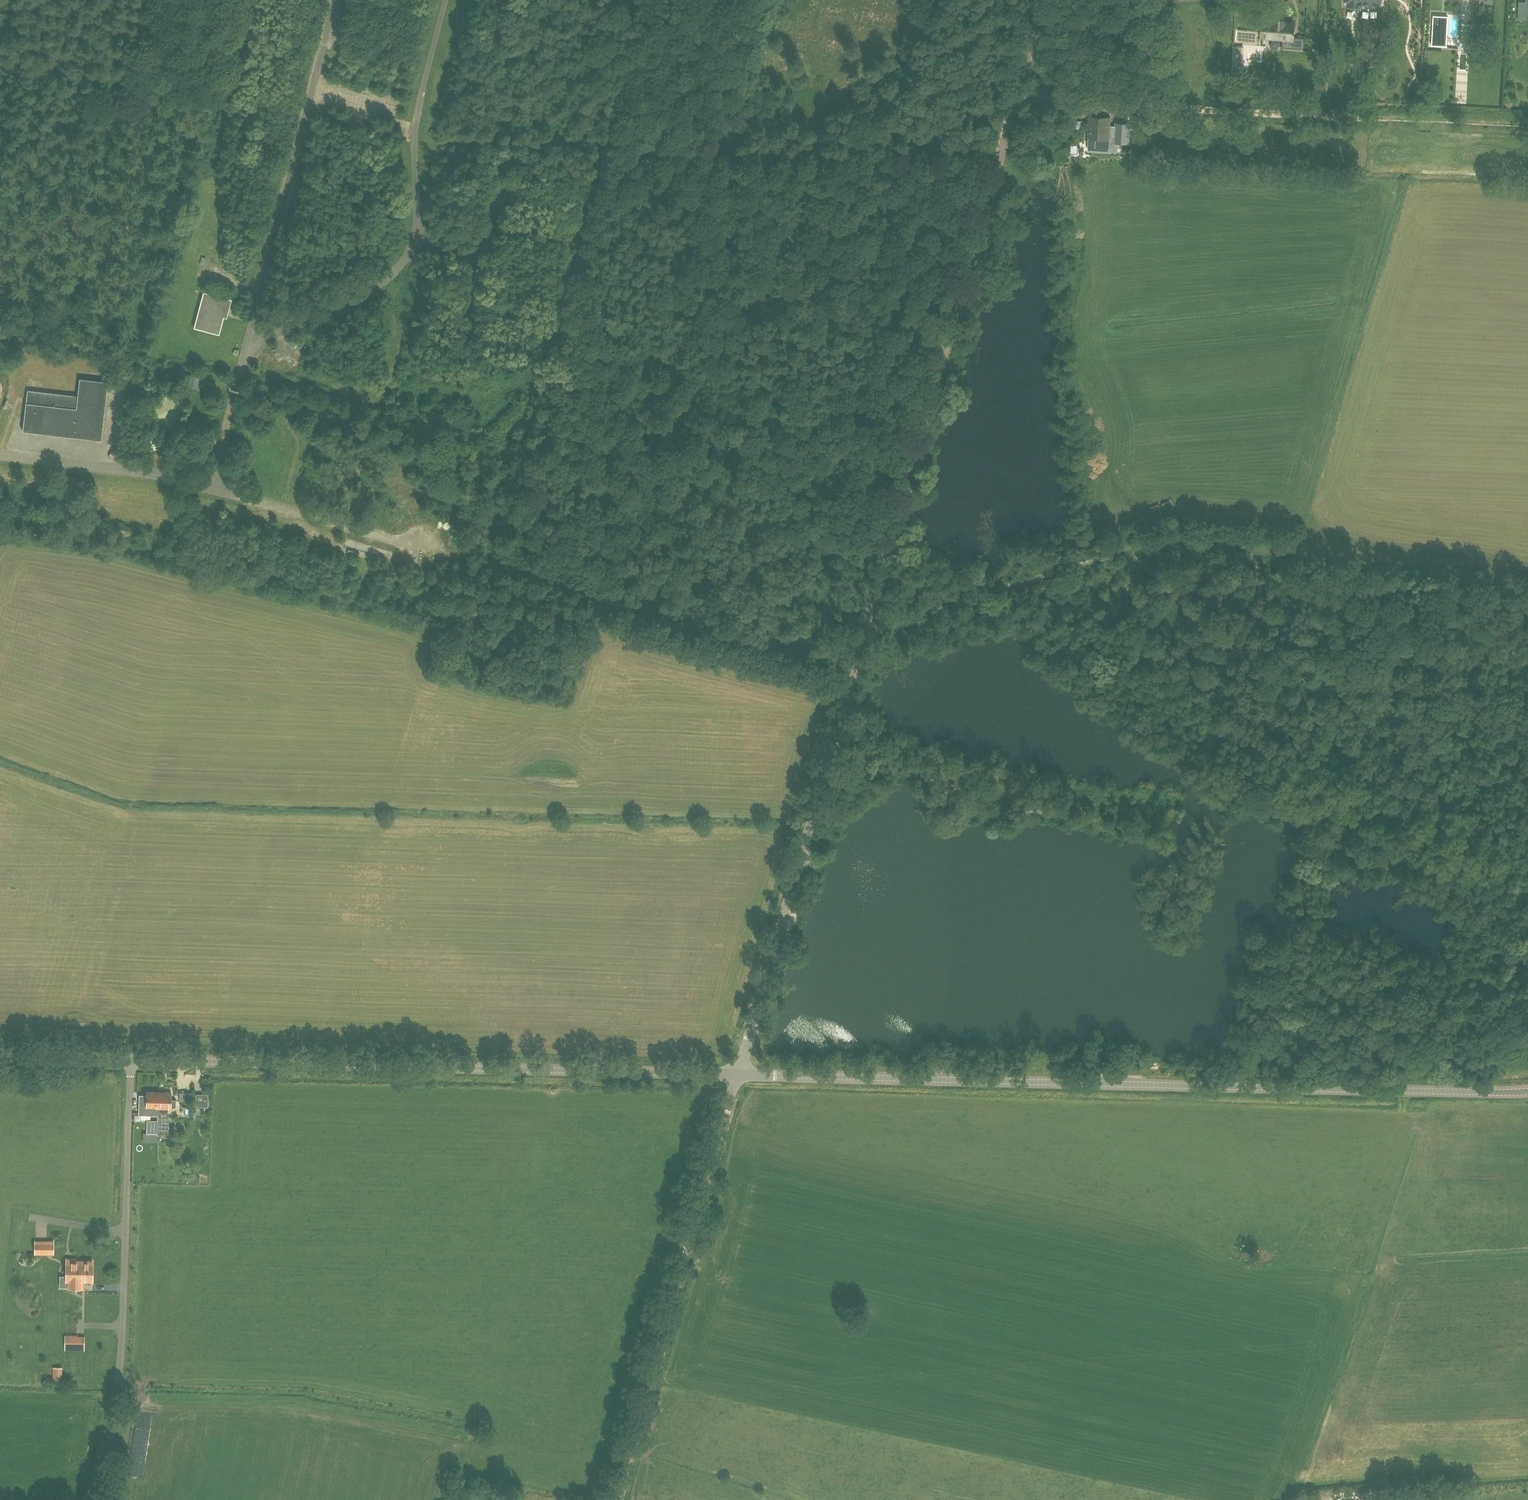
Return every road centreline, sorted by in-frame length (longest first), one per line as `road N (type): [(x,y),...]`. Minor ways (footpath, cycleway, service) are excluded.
road 1 (unclassified): [(732,1073),(1017,97)]
road 2 (track): [(864,635),(1090,558),(1143,547),(1266,544),(1249,595),(1207,640),(1215,663),(1242,678),(1262,732),(1373,694),(1454,646),(1466,651),(1516,633),(1517,625),(1494,607),(1527,591)]
road 3 (tertiary): [(1527,1091),(732,1073)]
road 4 (tertiary): [(732,1073),(125,1057)]
road 5 (unclassified): [(96,1499),(119,1271),(125,1057)]
road 6 (unclassified): [(610,1499),(732,1073)]
road 7 (track): [(1494,607),(1366,648),(1270,593),(1273,573),(1265,556)]
road 8 (unclassified): [(1174,106),(1017,97)]
road 9 (track): [(1406,669),(1437,685),(1527,692)]
road 10 (tertiary): [(125,1057),(0,1055)]

